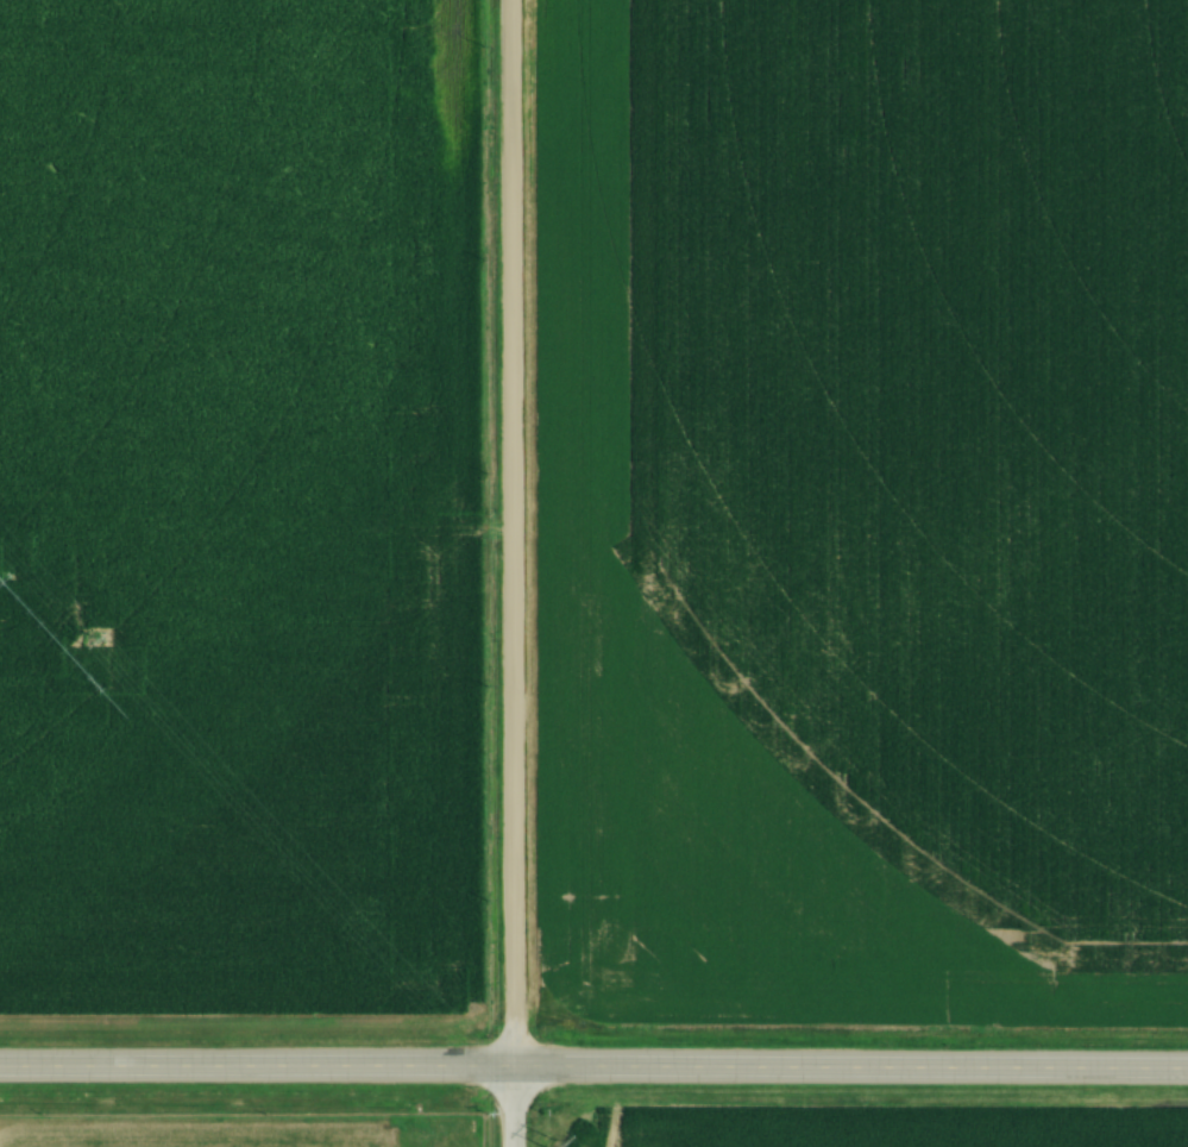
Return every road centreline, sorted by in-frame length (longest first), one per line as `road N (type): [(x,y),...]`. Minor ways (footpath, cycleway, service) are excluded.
road 1 (primary): [(1187,1063),(515,1060),(0,1071)]
road 2 (residential): [(515,1146),(508,0)]

